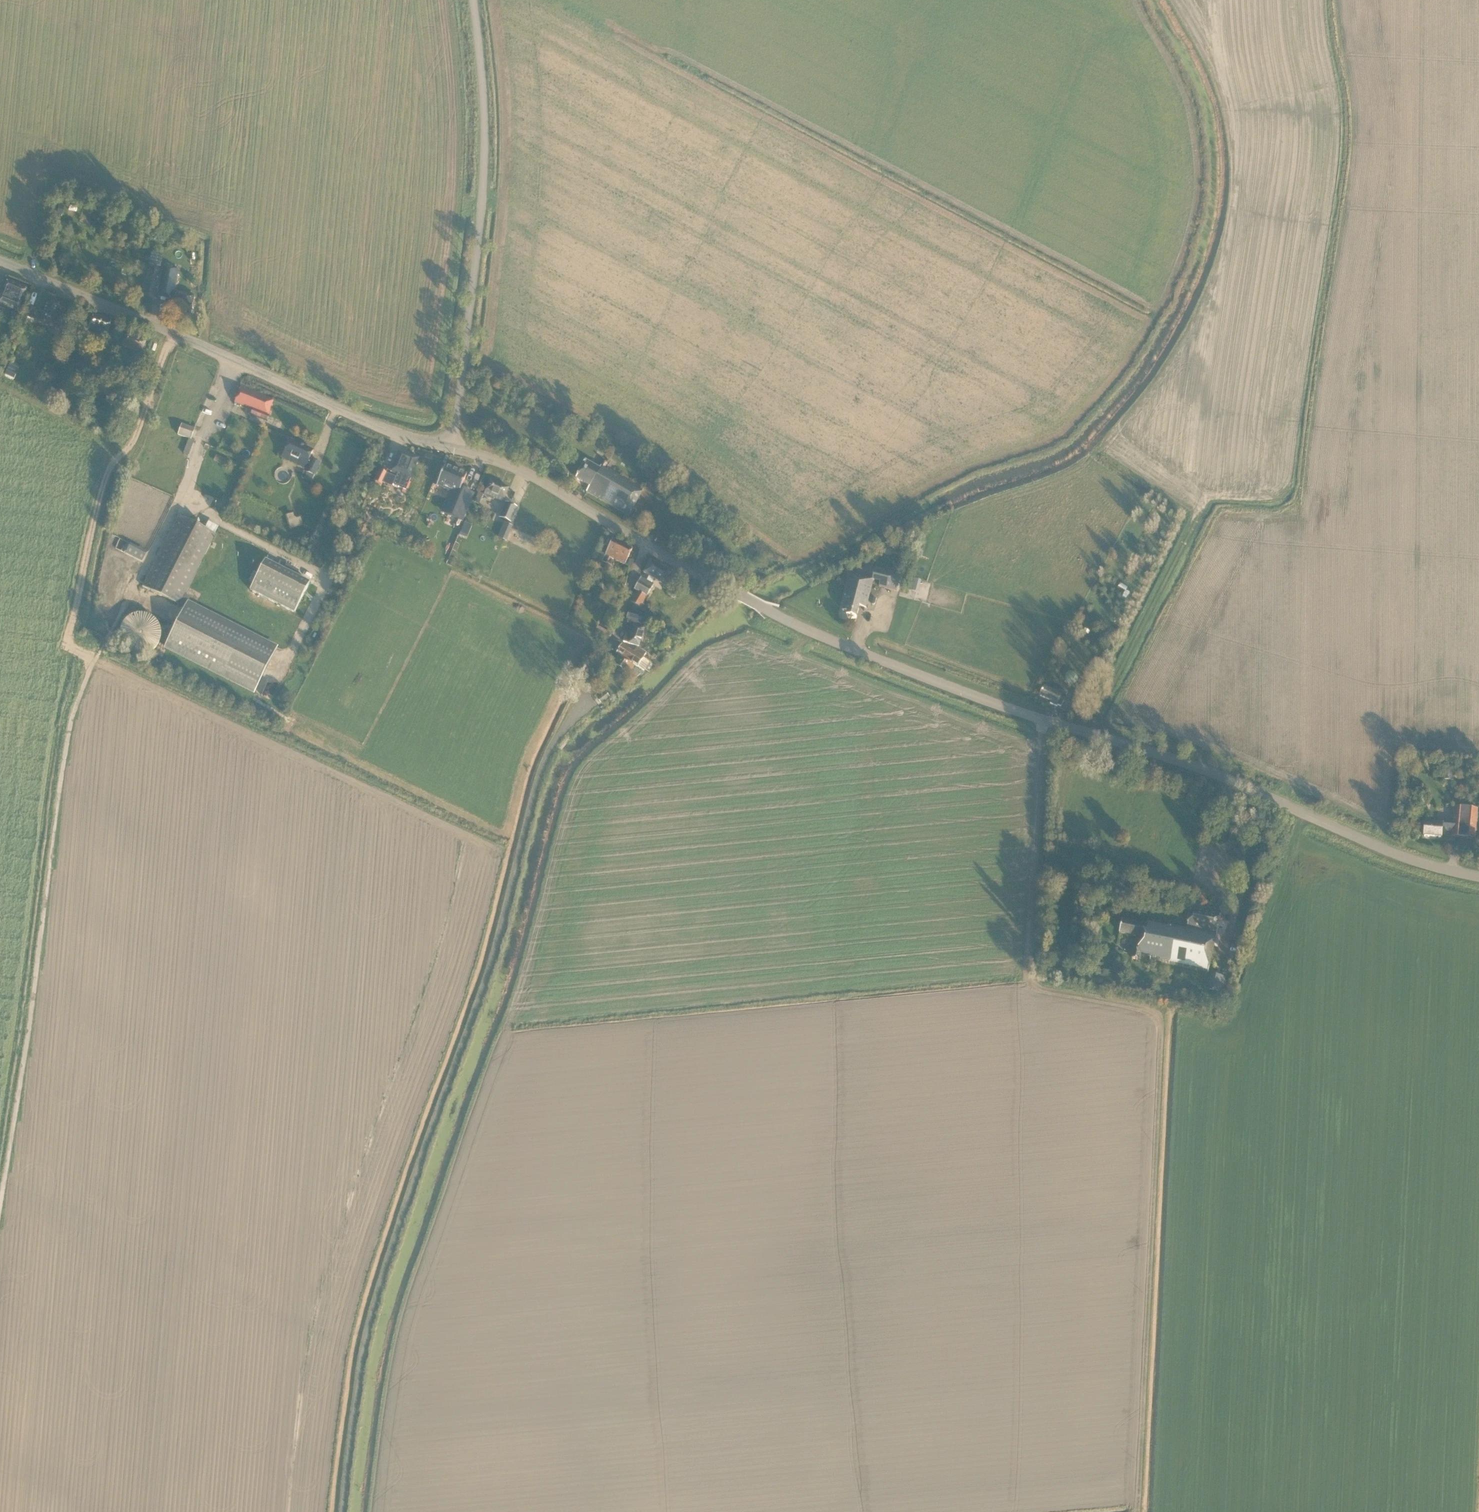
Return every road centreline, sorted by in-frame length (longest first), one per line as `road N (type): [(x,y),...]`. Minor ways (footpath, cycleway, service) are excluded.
road 1 (tertiary): [(1478,877),(1379,847),(1197,767),(939,685),(811,632),(647,546)]
road 2 (track): [(1046,723),(1031,984),(1149,1011),(1160,1024),(1138,1507)]
road 3 (tertiary): [(451,448),(369,423),(0,260)]
road 4 (unclassified): [(451,448),(485,140),(473,0)]
road 5 (track): [(174,334),(134,441),(110,468),(99,500),(68,639),(94,661)]
road 6 (residential): [(542,764),(614,637),(647,546)]
road 7 (tertiary): [(647,546),(520,470),(451,448)]

